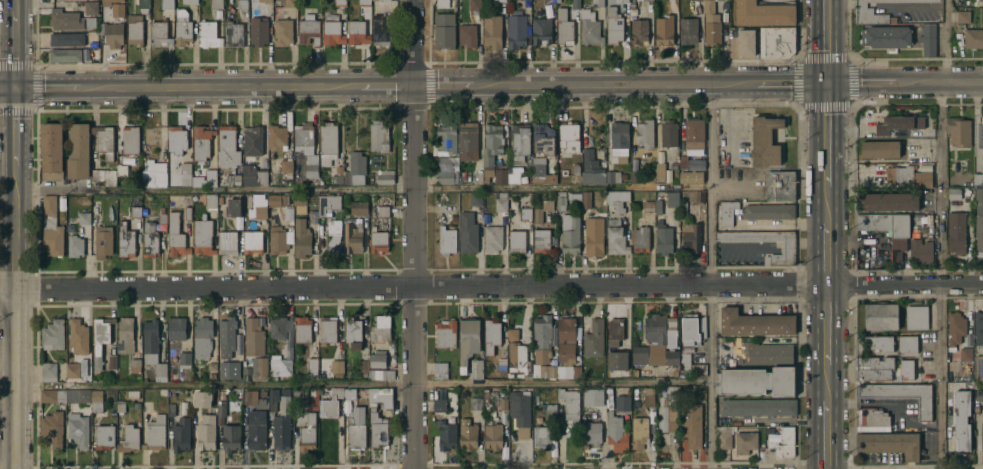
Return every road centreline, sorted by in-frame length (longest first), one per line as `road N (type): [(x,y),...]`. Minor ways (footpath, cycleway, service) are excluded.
road 1 (tertiary): [(982,82),(0,91)]
road 2 (residential): [(982,284),(0,289)]
road 3 (residential): [(416,0),(417,468)]
road 4 (tertiary): [(16,0),(16,468)]

